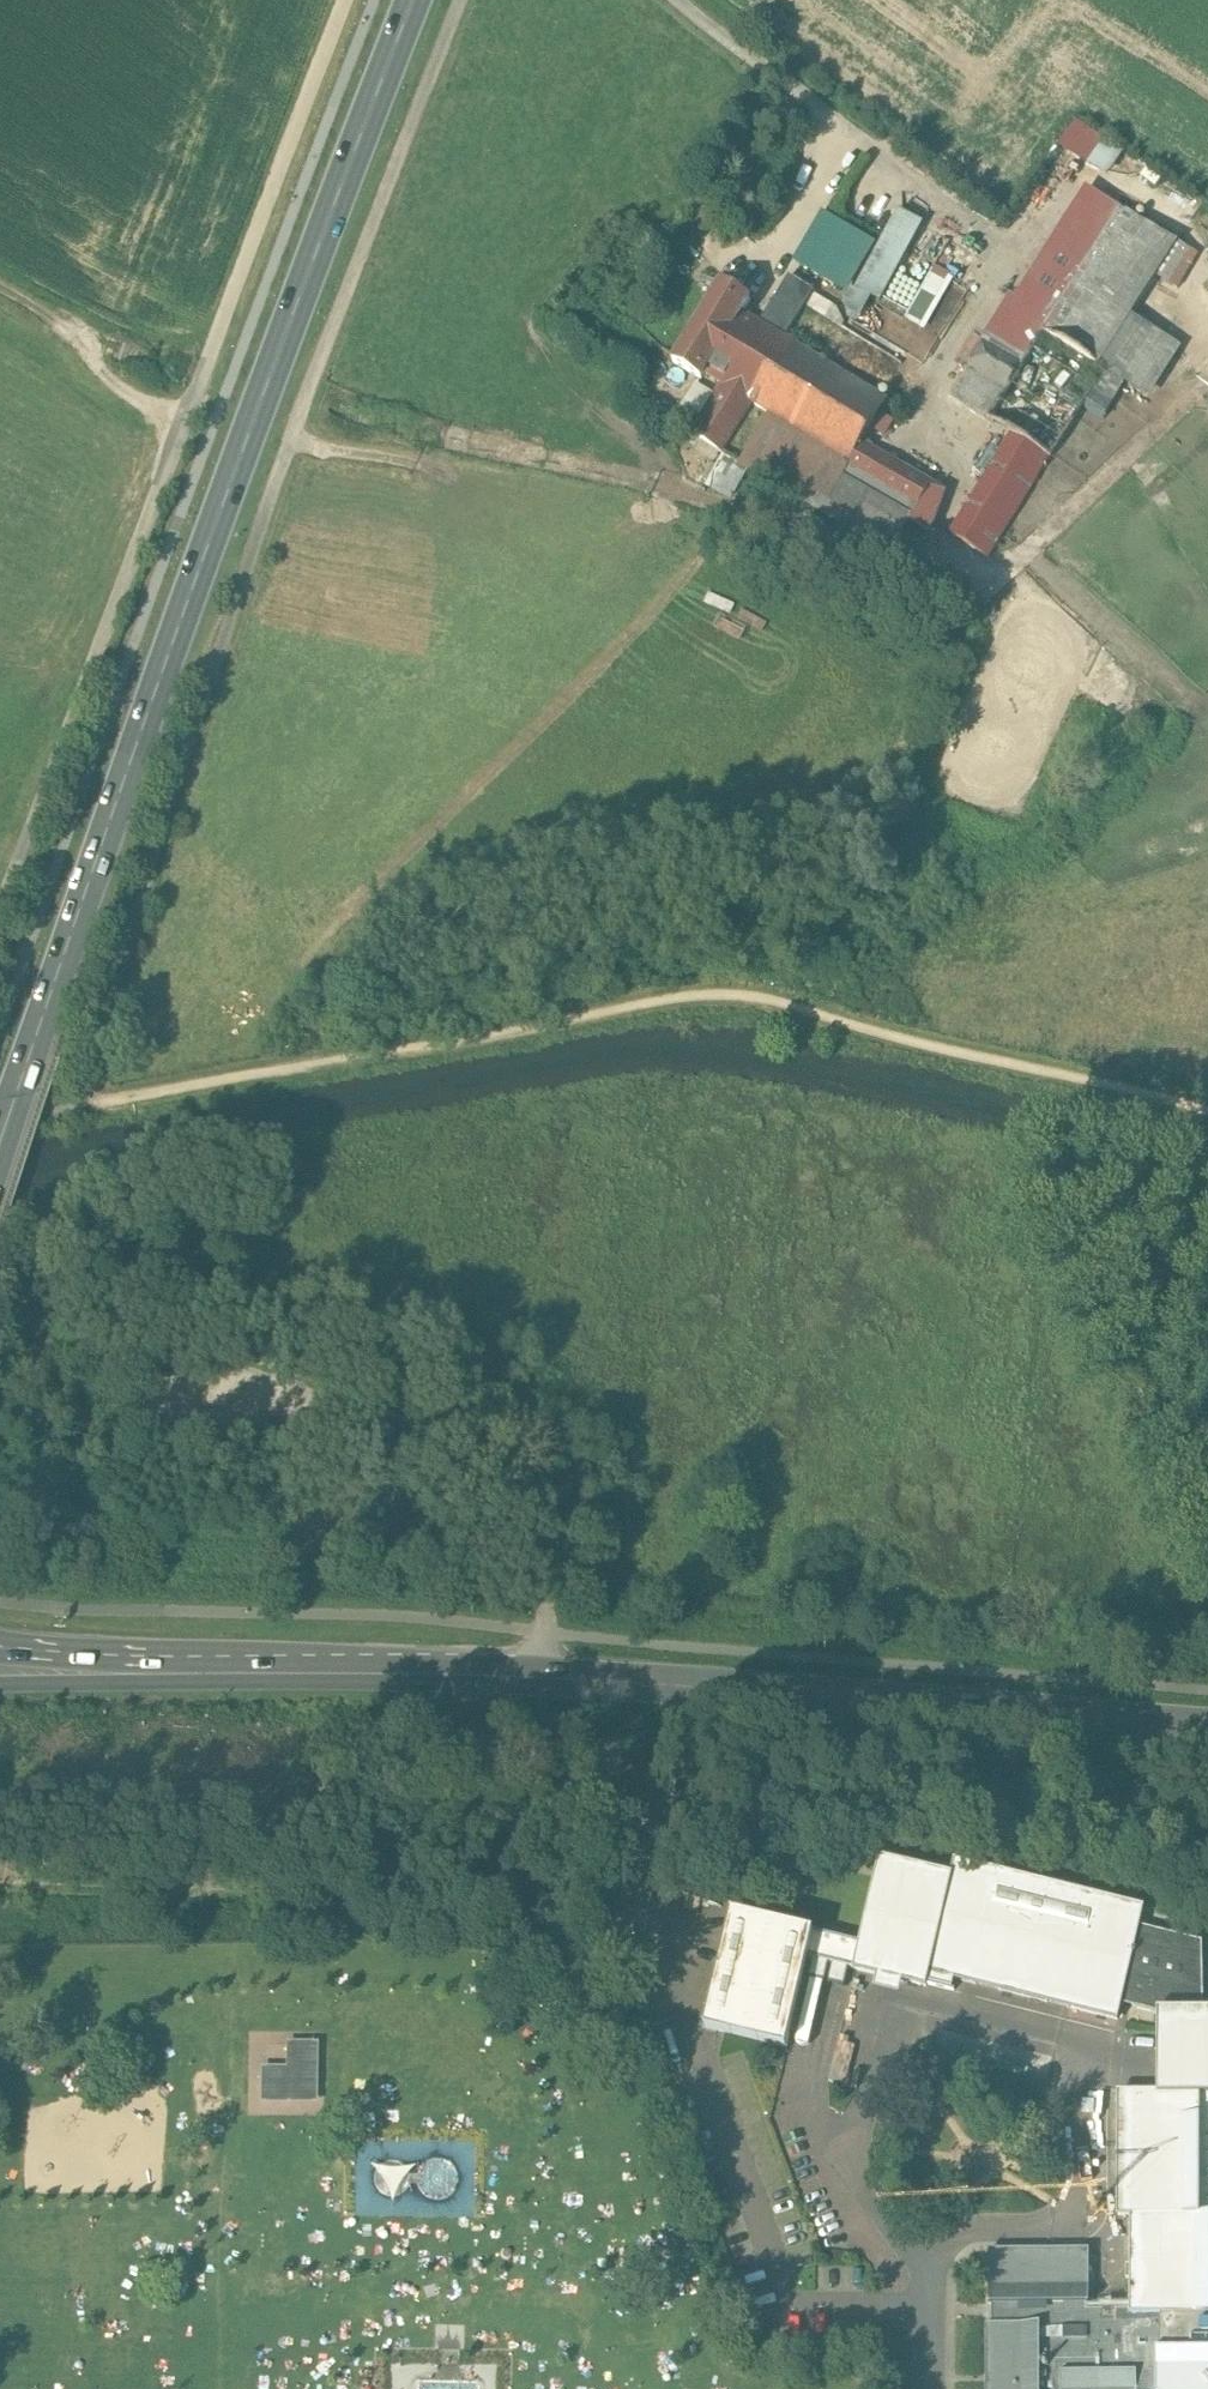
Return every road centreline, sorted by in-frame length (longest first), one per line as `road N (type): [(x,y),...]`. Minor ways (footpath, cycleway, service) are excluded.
road 1 (primary): [(414,0),(258,408),(0,1135)]
road 2 (track): [(63,1108),(94,1076),(170,803),(292,436),(459,0)]
road 3 (secondary): [(1207,1722),(543,1667),(49,1656)]
road 4 (track): [(345,0),(192,415),(0,881)]
road 5 (track): [(690,1944),(556,1892),(0,1883)]
road 6 (track): [(682,0),(803,98),(829,139),(825,166),(776,256)]
road 7 (track): [(192,415),(120,382),(69,322),(0,285)]

